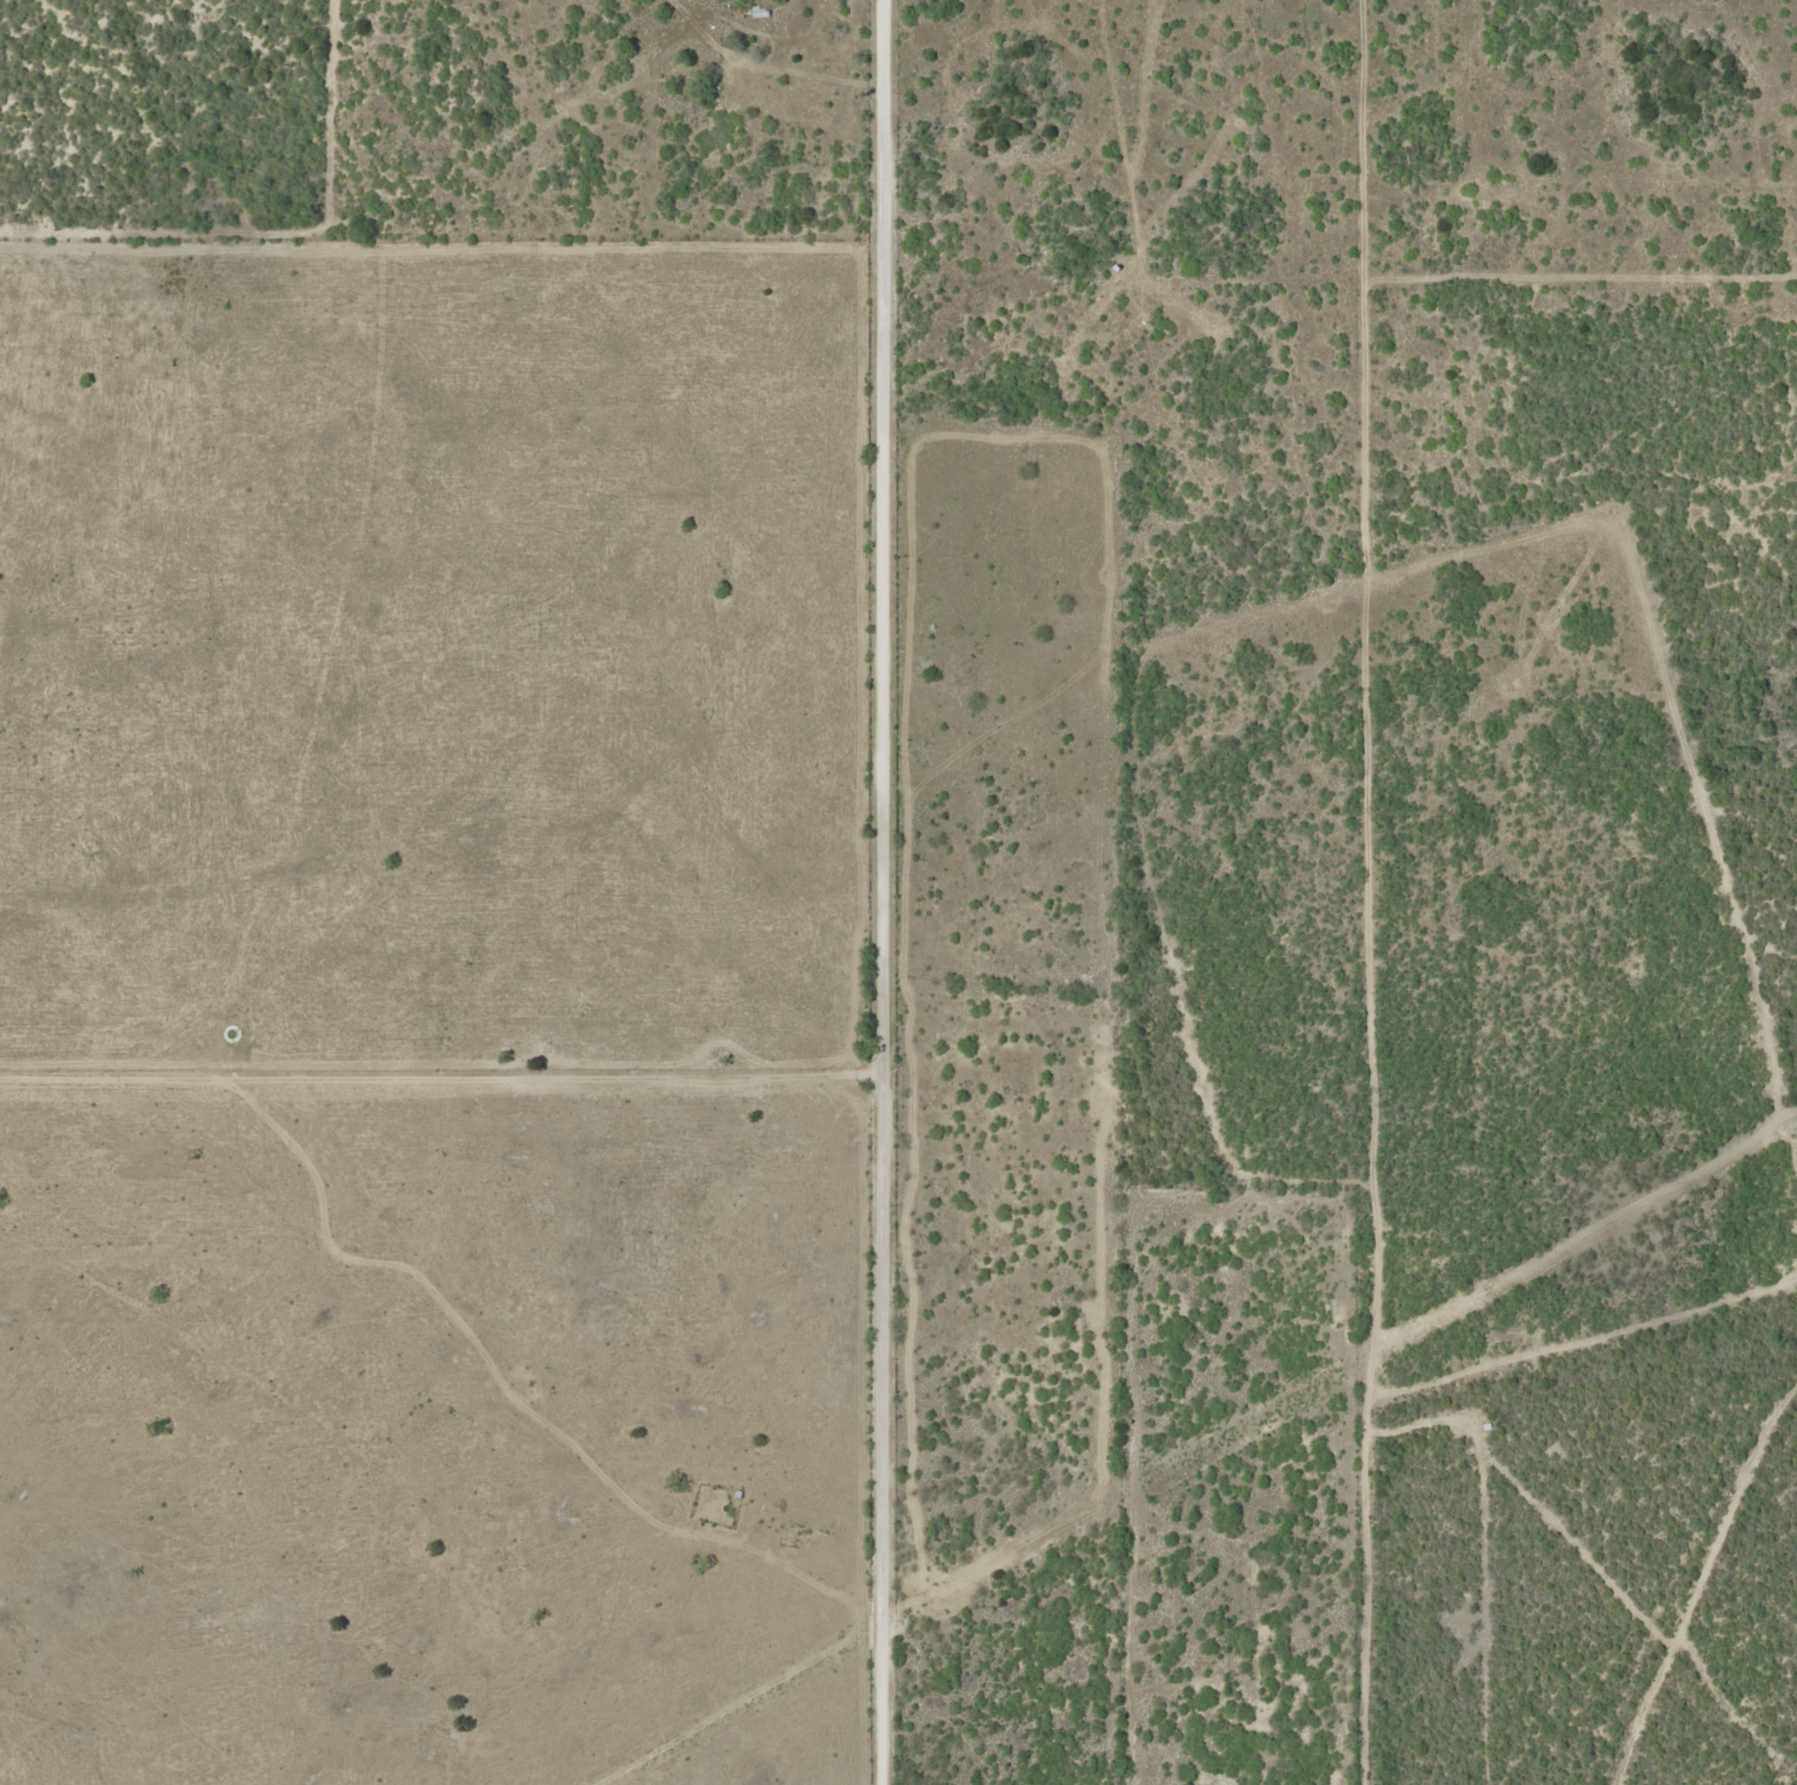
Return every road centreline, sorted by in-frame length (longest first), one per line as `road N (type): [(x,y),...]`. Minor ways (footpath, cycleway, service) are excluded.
road 1 (residential): [(872,1784),(877,0)]
road 2 (residential): [(876,84),(764,74),(655,33),(618,0)]

